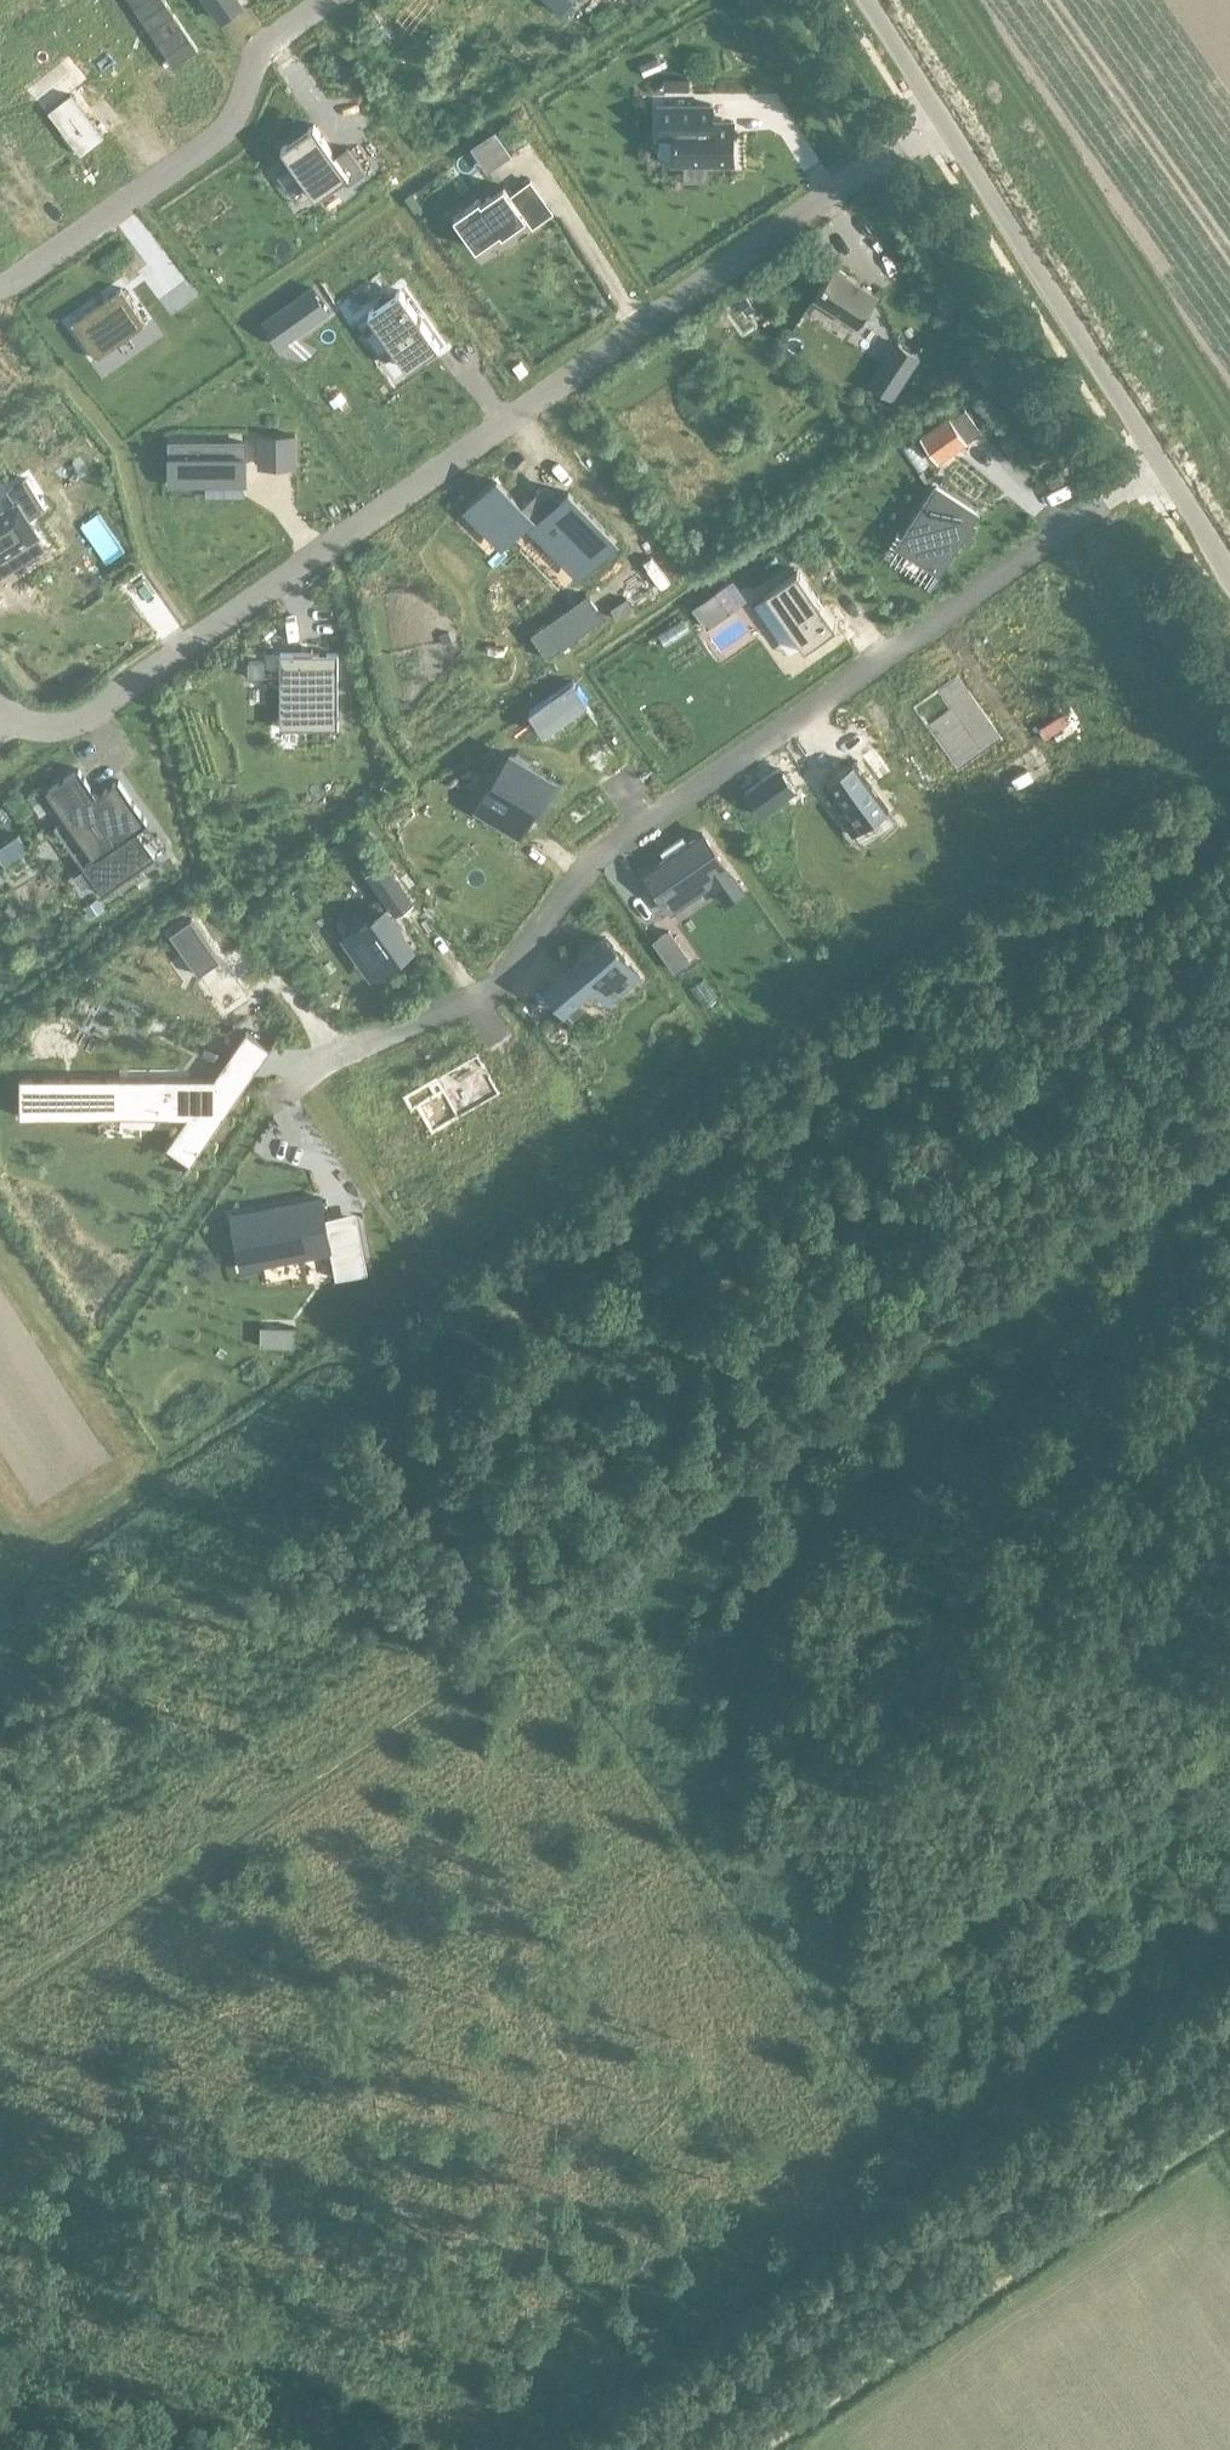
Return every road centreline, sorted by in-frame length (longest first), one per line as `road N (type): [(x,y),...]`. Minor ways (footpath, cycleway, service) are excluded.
road 1 (residential): [(1165,466),(594,858),(500,984),(304,1073),(137,1333)]
road 2 (residential): [(943,114),(339,545),(79,709),(46,714)]
road 3 (residential): [(0,288),(236,132),(262,63),(285,30),(328,0)]
road 4 (tertiary): [(1165,466),(943,114)]
road 5 (tertiary): [(943,114),(870,0)]
road 6 (tertiary): [(1229,570),(1165,466)]

